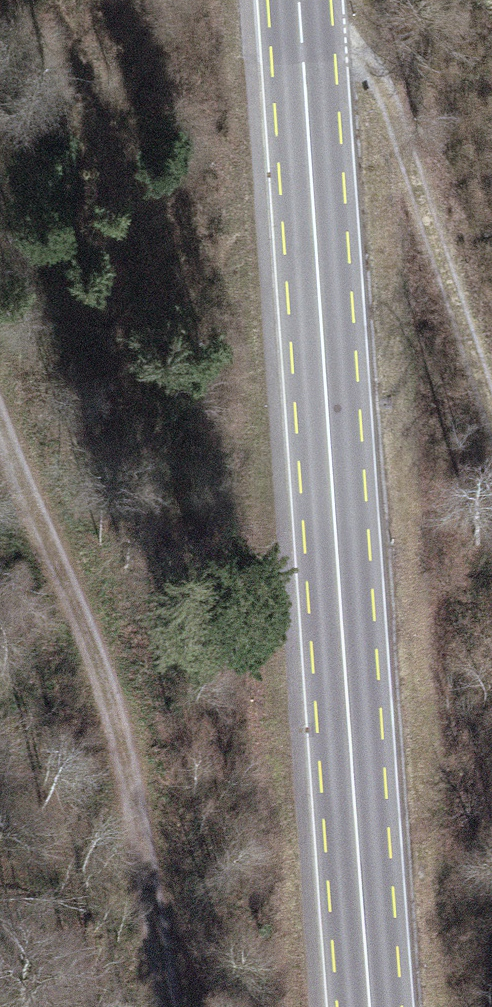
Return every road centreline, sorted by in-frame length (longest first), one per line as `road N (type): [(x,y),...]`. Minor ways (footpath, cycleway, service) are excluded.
road 1 (primary): [(370,1006),(299,0)]
road 2 (track): [(246,1006),(155,710),(20,321),(0,203)]
road 3 (track): [(301,23),(358,55),(383,90),(491,415)]

